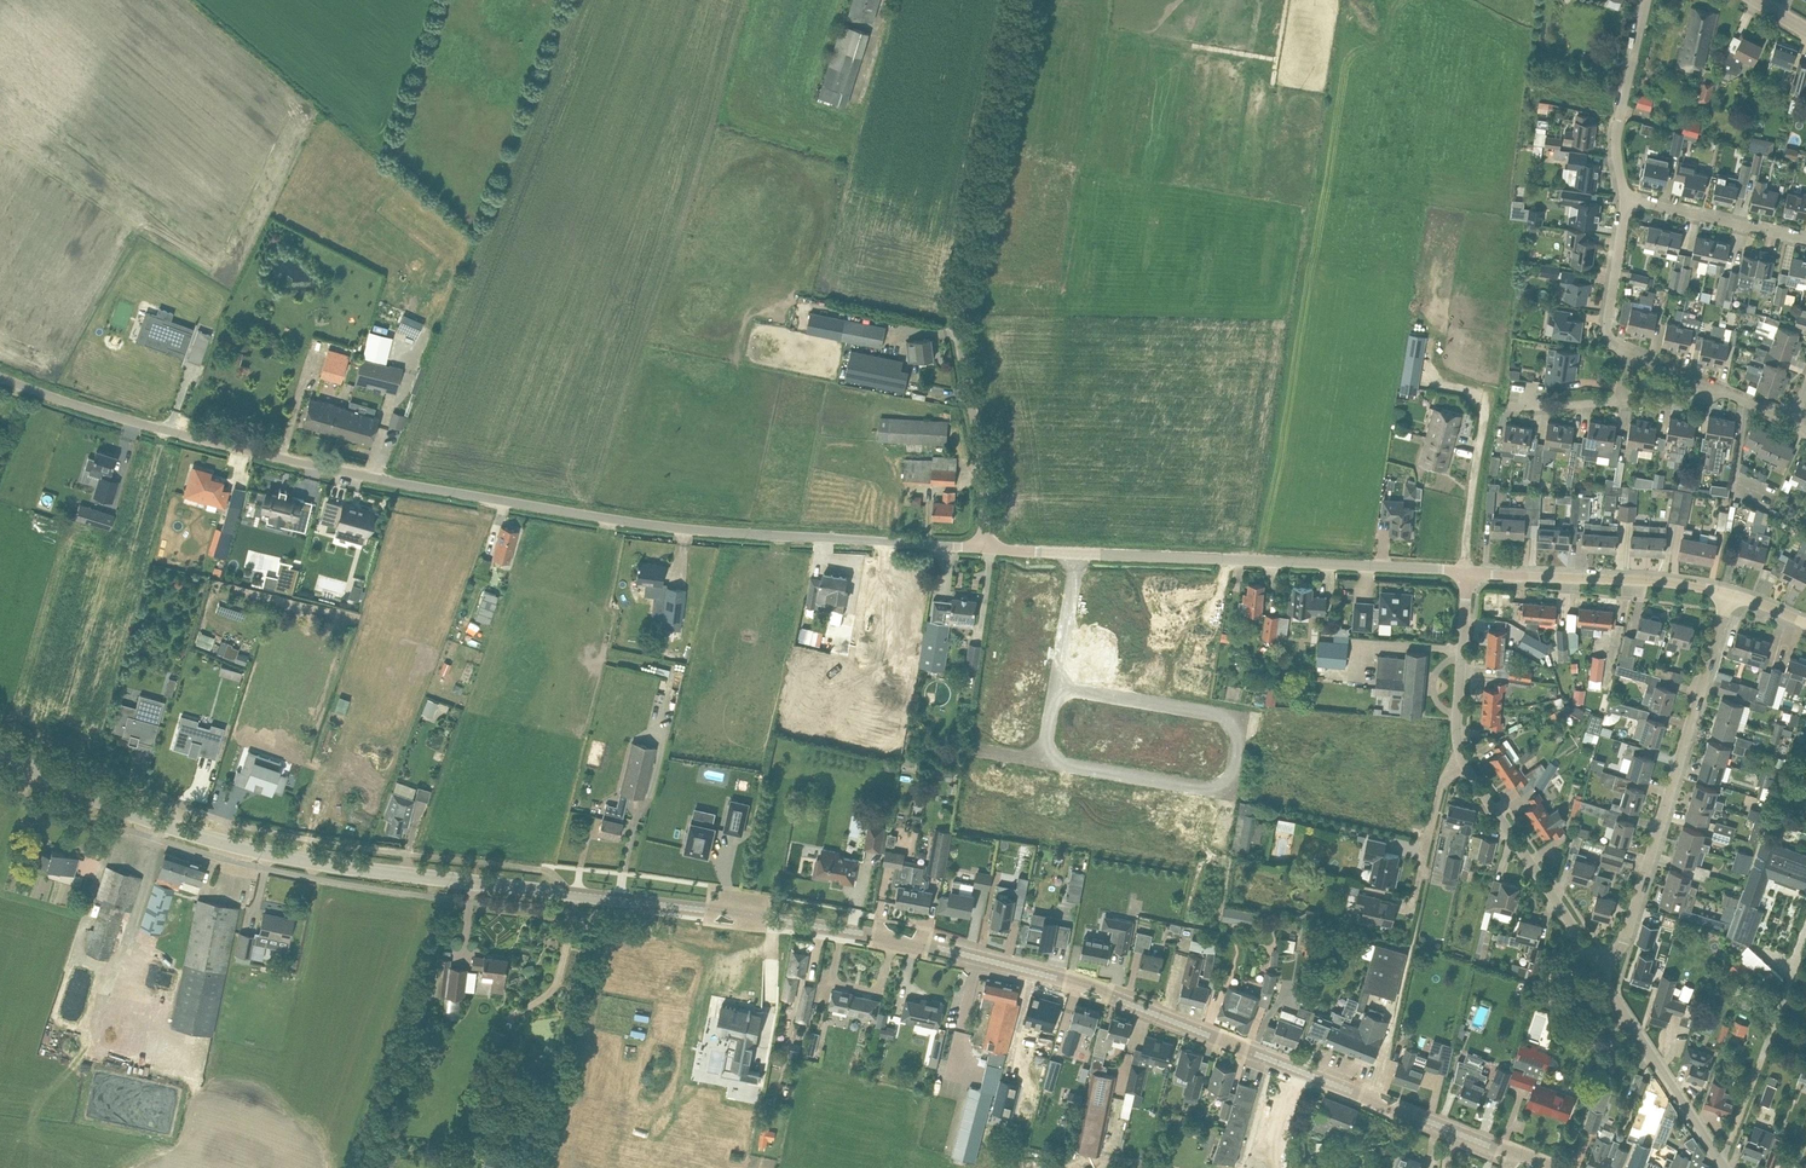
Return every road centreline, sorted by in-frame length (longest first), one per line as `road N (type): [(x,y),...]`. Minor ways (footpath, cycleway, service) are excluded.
road 1 (unclassified): [(782,538),(589,521),(217,454),(0,377)]
road 2 (secondary): [(757,917),(263,855),(107,804),(0,749)]
road 3 (secondary): [(1293,1067),(1019,967),(757,917)]
road 4 (unclassified): [(983,548),(979,447),(955,327),(1020,0)]
road 5 (residential): [(1596,968),(1621,948),(1728,594)]
road 6 (residential): [(1192,341),(1032,328),(1031,366),(1191,397)]
road 7 (unclassified): [(1728,594),(1683,584),(1467,572)]
road 8 (residential): [(796,722),(1043,762)]
road 9 (residential): [(1596,968),(1463,757)]
road 10 (residential): [(796,722),(740,714),(782,538)]
road 11 (residential): [(1725,1167),(1596,968)]
road 12 (residential): [(1728,1152),(1805,947)]
road 13 (residential): [(1240,718),(1457,737)]
road 14 (unclassified): [(983,548),(782,538)]
road 15 (residential): [(757,917),(796,722)]
road 16 (residential): [(1225,205),(1227,146),(1250,12)]
road 17 (residential): [(1622,102),(1430,73)]
road 18 (unclassified): [(1357,564),(1169,555)]
road 19 (residential): [(1055,688),(1240,718)]
road 20 (residential): [(1043,762),(1228,789)]
road 21 (residential): [(1805,241),(1626,200)]
road 22 (residential): [(1377,412),(1196,382)]
road 23 (residential): [(1225,205),(1405,226)]
road 24 (residential): [(1463,757),(1447,776),(1429,831),(1409,920)]
road 25 (secondary): [(1451,1130),(1293,1067)]
road 26 (residential): [(1630,355),(1610,343),(1608,328),(1626,200)]
road 27 (residential): [(1457,737),(1467,572)]
road 28 (residential): [(1169,555),(1191,397)]
road 29 (residential): [(1405,226),(1430,73)]
road 30 (residential): [(1357,564),(1377,412)]
road 31 (residential): [(1192,341),(1225,205)]
road 32 (residential): [(1055,688),(1077,552)]
road 33 (residential): [(1228,789),(1206,915)]

